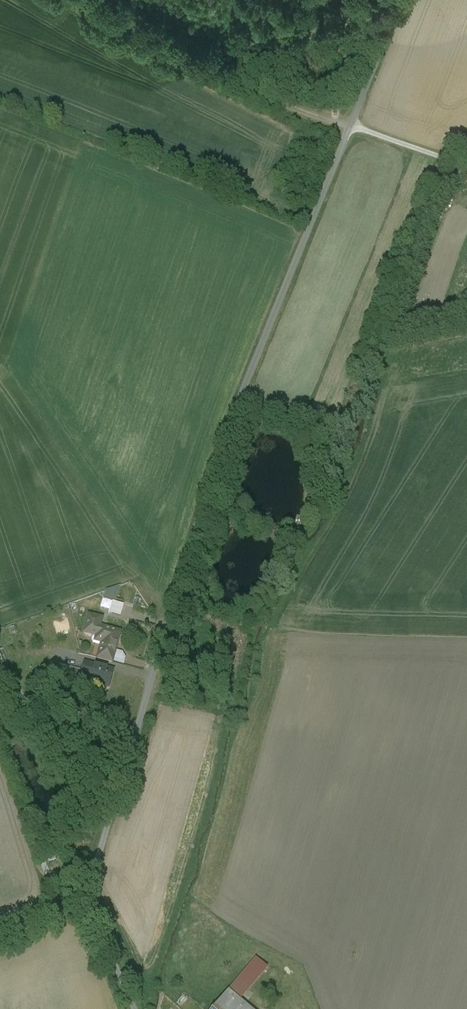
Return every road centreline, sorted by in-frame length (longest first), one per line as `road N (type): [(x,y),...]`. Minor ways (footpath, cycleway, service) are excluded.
road 1 (unclassified): [(395,0),(192,512),(85,902),(133,1008)]
road 2 (track): [(345,124),(267,98),(78,0)]

